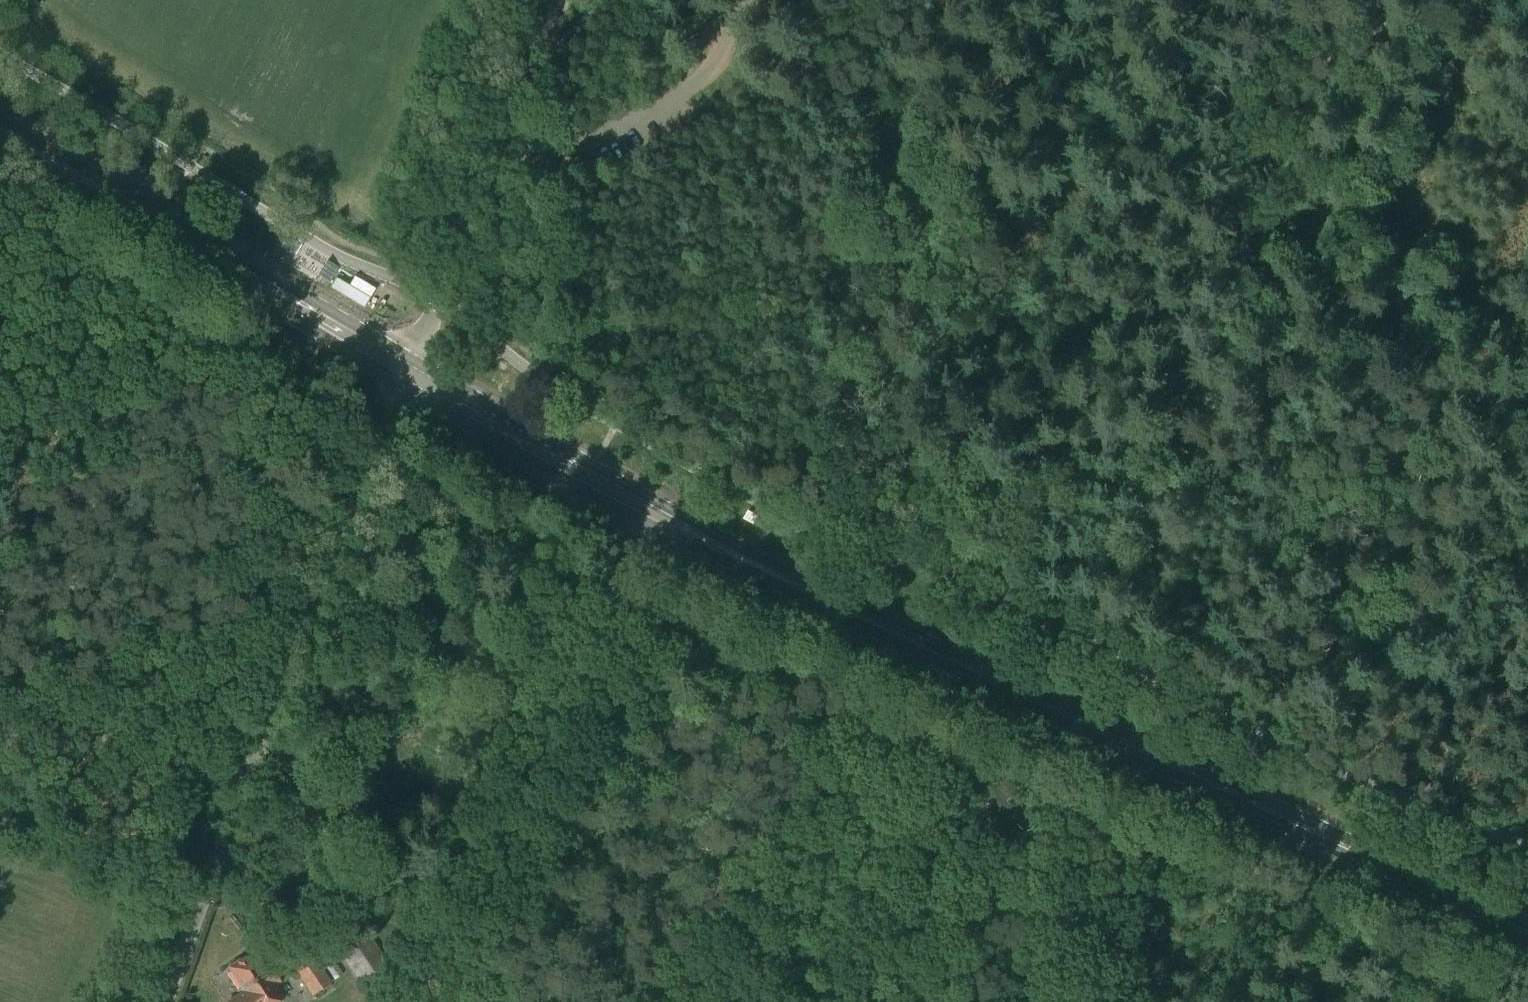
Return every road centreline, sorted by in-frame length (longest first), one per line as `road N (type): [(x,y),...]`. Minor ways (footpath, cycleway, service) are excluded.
road 1 (primary): [(1527,943),(393,380)]
road 2 (unclassified): [(163,1001),(393,380)]
road 3 (track): [(1174,418),(1049,455),(1001,388),(955,227),(875,104),(852,86),(763,67)]
road 4 (track): [(1387,0),(1174,418)]
road 5 (primary): [(393,380),(0,138)]
road 6 (unclassified): [(393,380),(548,0)]
road 7 (track): [(0,354),(154,233),(197,171)]

